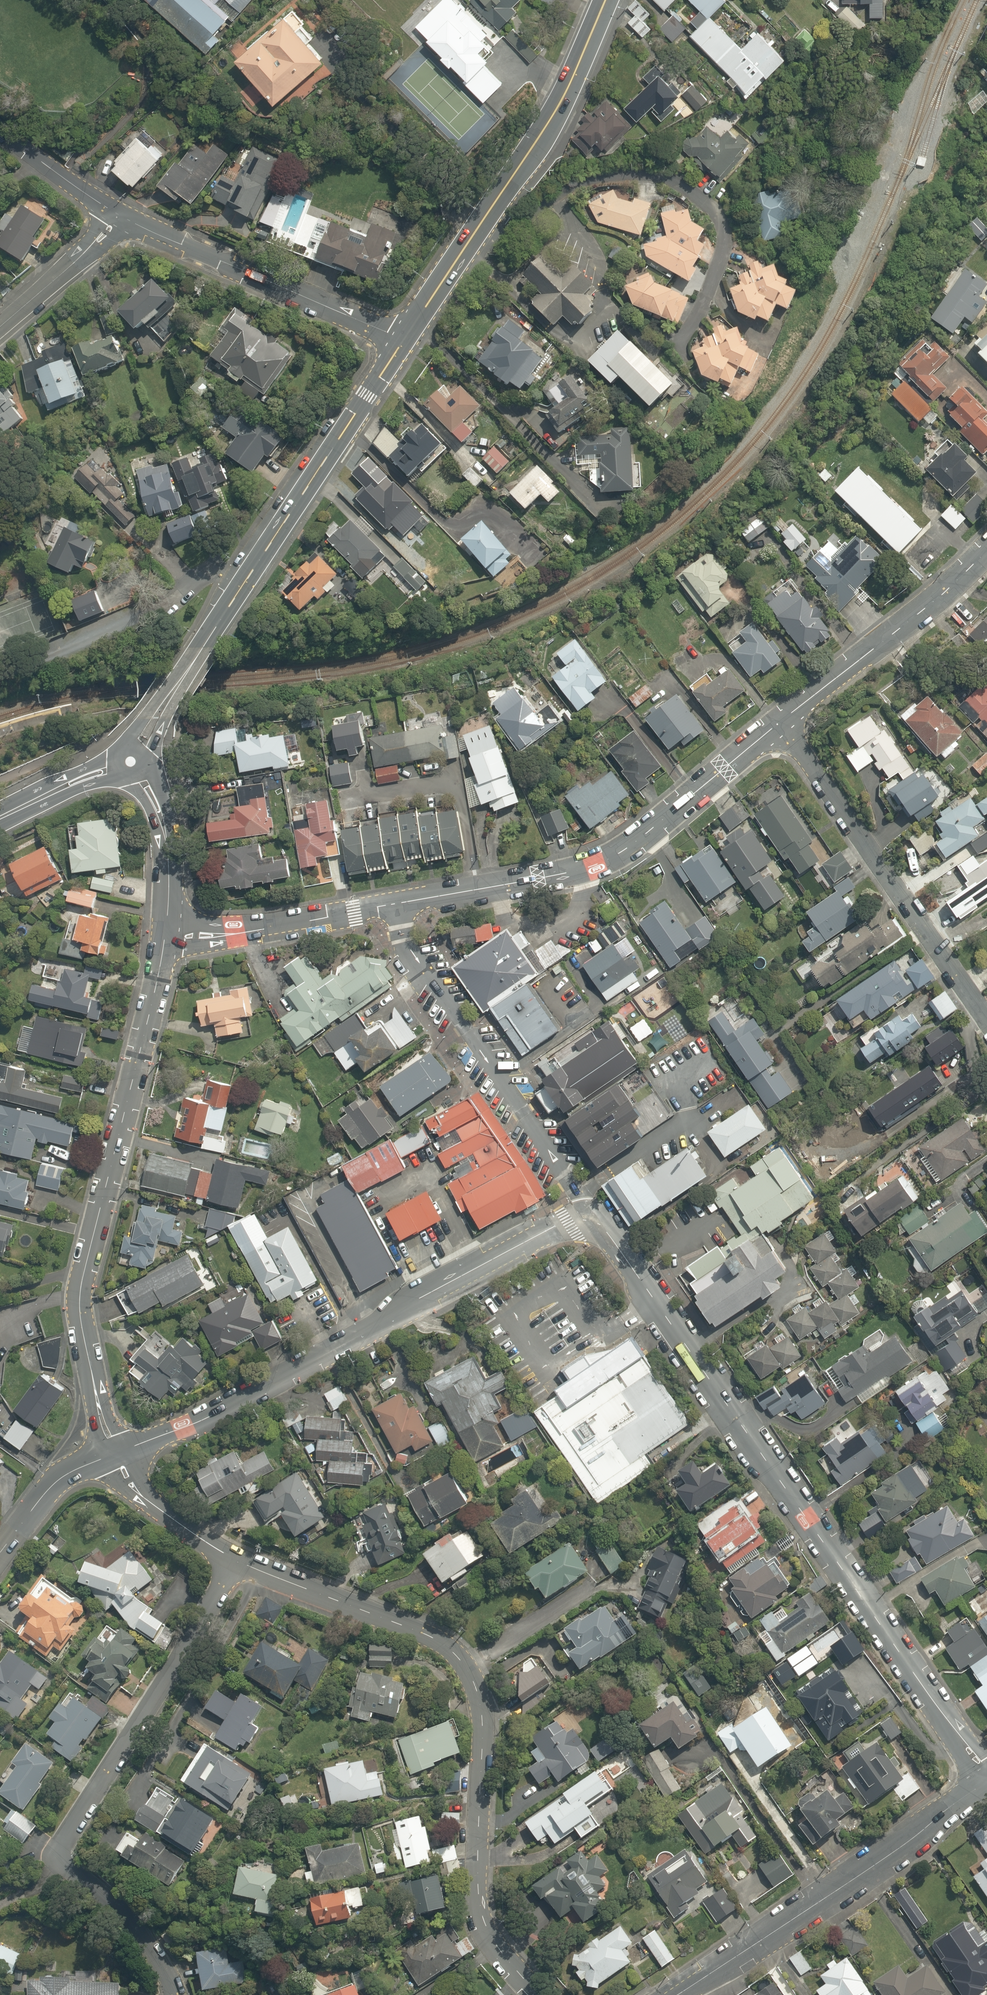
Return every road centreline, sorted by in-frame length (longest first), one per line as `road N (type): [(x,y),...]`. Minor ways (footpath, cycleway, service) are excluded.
road 1 (residential): [(986,1776),(590,1207)]
road 2 (residential): [(234,1561),(396,1622),(459,1659),(480,1698),(483,1728),(479,1914),(540,1994)]
road 3 (residential): [(590,1207),(112,1458)]
road 4 (residential): [(234,1561),(56,1850),(60,1862),(150,1940),(179,1994)]
road 5 (tertiary): [(166,941),(78,1293),(112,1458)]
road 6 (secondary): [(138,748),(410,333)]
road 7 (tertiary): [(388,906),(617,857),(781,723)]
road 8 (residential): [(472,238),(502,237),(599,180),(638,174),(682,185),(717,215),(726,237),(681,342)]
road 9 (residential): [(678,1994),(986,1781)]
road 10 (unclassified): [(388,906),(590,1207)]
road 11 (residential): [(986,1016),(781,723)]
road 12 (residential): [(410,333),(164,243),(124,218)]
road 13 (secondary): [(472,238),(564,96),(606,0)]
road 14 (tertiary): [(781,723),(931,607),(986,552)]
road 15 (tertiary): [(166,941),(388,906)]
road 16 (tertiary): [(140,774),(160,807),(165,838),(166,941)]
road 17 (residential): [(124,218),(0,330)]
road 18 (residential): [(112,1458),(141,1493),(234,1561)]
road 19 (residential): [(124,218),(0,132)]
road 20 (tertiary): [(112,1458),(57,1481),(0,1552)]
road 21 (secondary): [(116,766),(0,817)]

